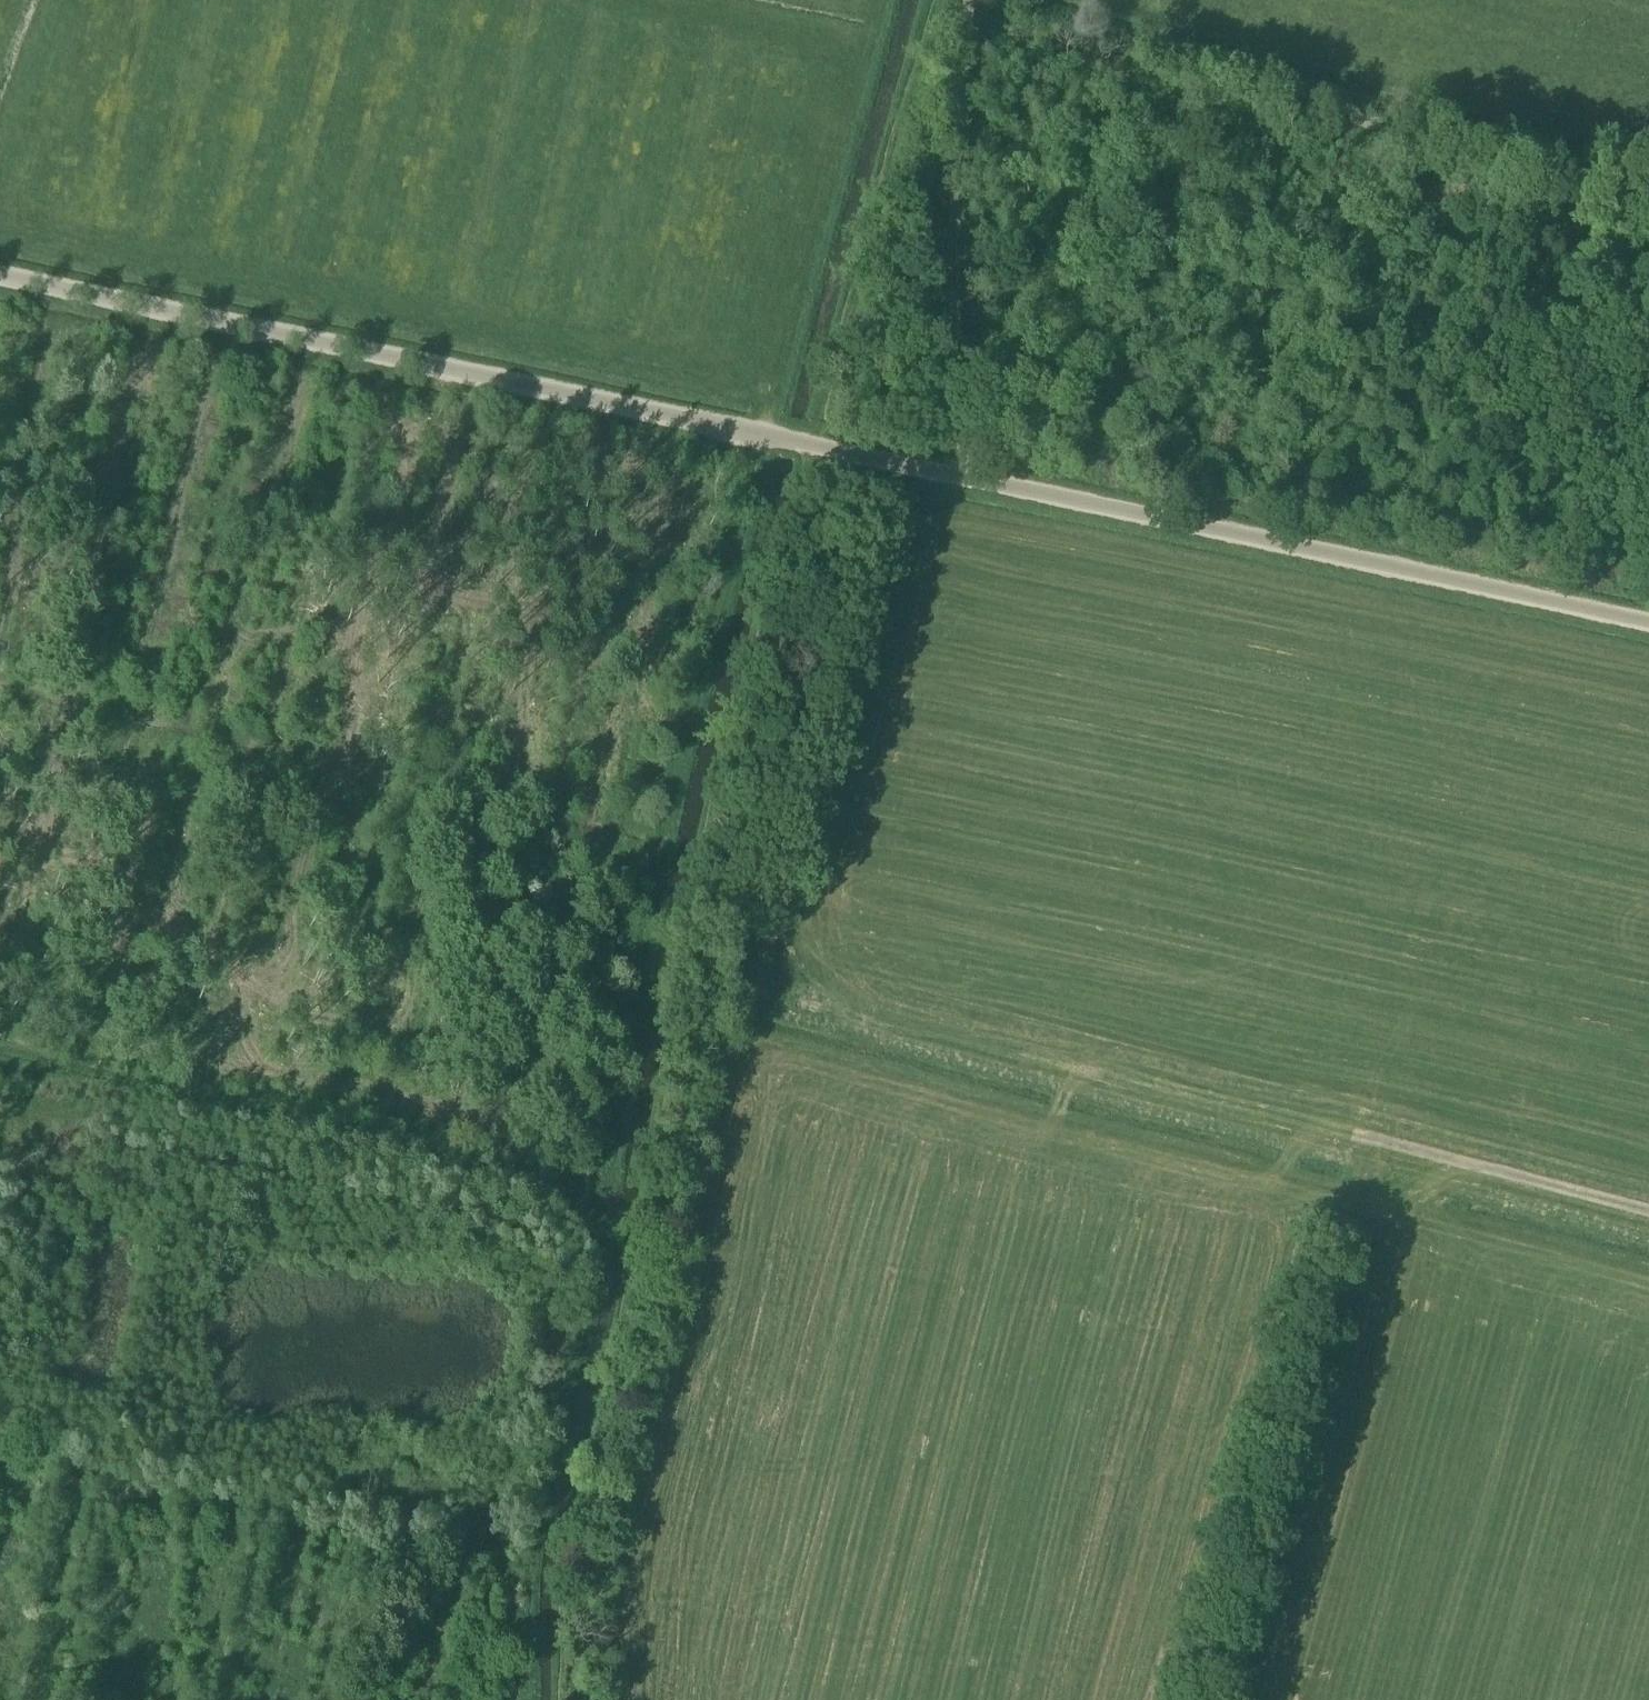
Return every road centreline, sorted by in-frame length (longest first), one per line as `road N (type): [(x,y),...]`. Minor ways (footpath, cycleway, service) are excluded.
road 1 (unclassified): [(1648,625),(0,277)]
road 2 (track): [(562,1699),(564,1600),(686,970)]
road 3 (track): [(975,480),(956,301),(951,0)]

